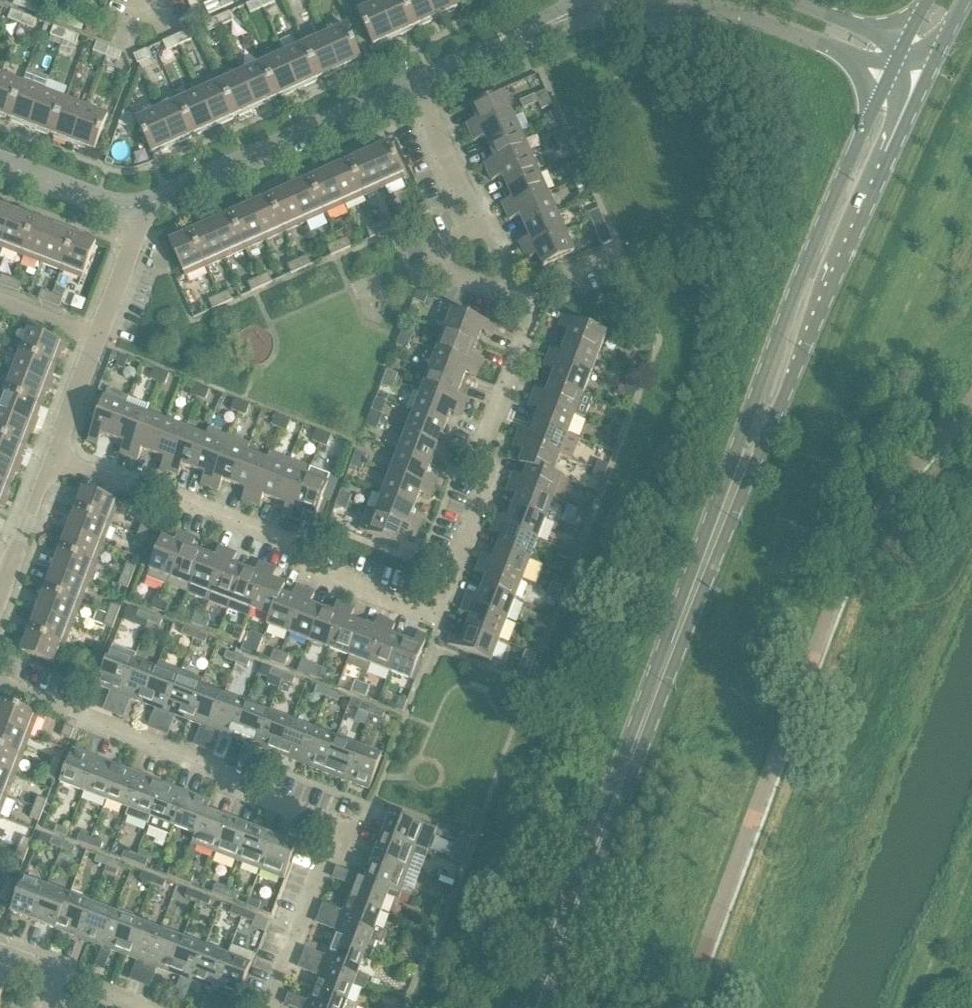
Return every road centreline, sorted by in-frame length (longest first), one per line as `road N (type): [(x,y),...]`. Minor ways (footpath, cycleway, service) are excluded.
road 1 (residential): [(520,305),(531,330),(490,442),(492,488),(442,617),(324,575),(313,550),(59,455)]
road 2 (tertiary): [(686,607),(925,74)]
road 3 (tertiary): [(890,75),(706,531),(686,607)]
road 4 (residential): [(275,1007),(346,820),(0,689)]
road 5 (tertiary): [(541,1007),(686,607)]
road 6 (residential): [(129,207),(421,83)]
road 7 (residential): [(59,455),(139,242),(129,207)]
road 8 (unclassified): [(643,3),(726,4),(810,32),(890,75)]
road 9 (residential): [(421,83),(520,305)]
road 10 (residential): [(0,603),(59,455)]
road 11 (residential): [(0,164),(129,207)]
road 12 (unclassified): [(908,40),(785,0)]

